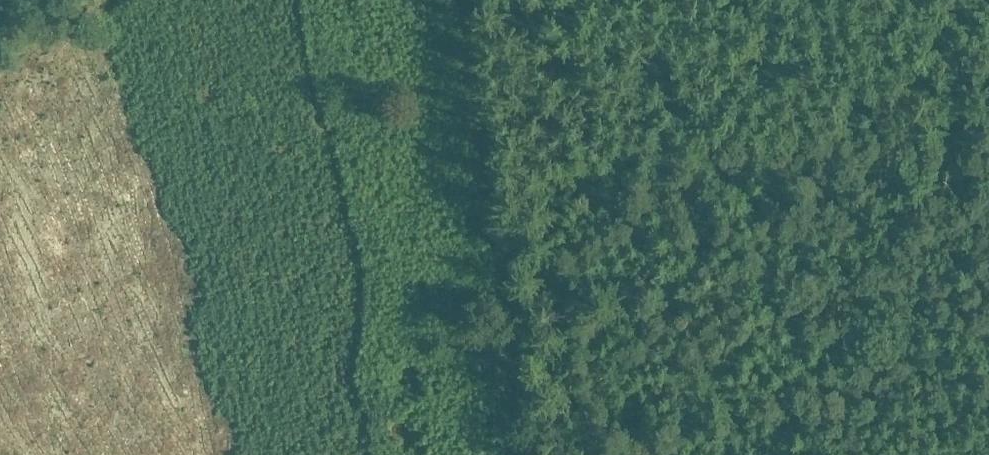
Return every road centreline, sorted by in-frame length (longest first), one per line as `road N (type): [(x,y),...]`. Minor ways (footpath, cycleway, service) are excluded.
road 1 (track): [(460,0),(489,326),(512,454)]

